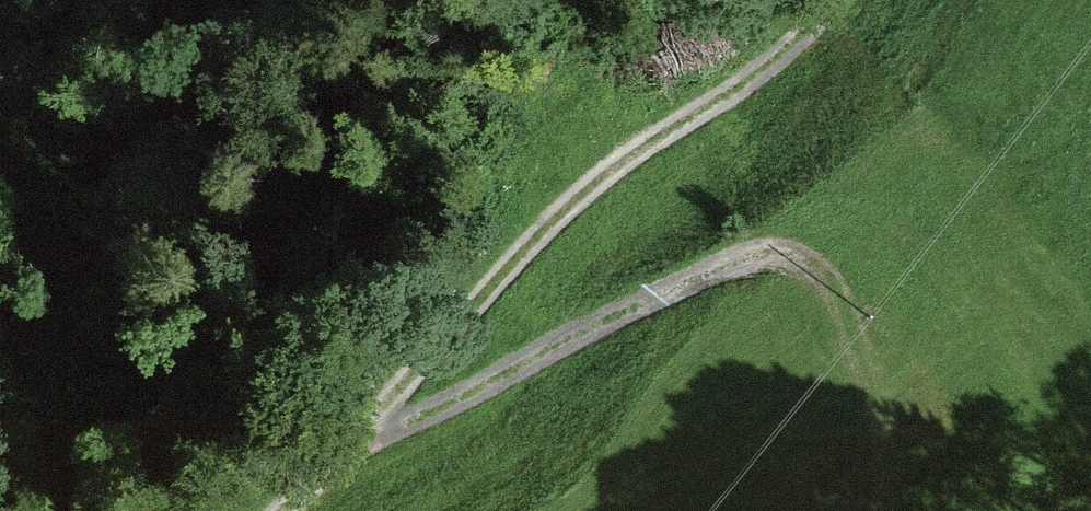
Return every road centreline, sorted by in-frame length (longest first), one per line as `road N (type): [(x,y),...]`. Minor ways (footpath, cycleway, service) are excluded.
road 1 (track): [(279,510),(525,250),(606,177),(791,45),(831,0)]
road 2 (track): [(356,432),(402,422),(757,253),(810,264),(851,330)]

